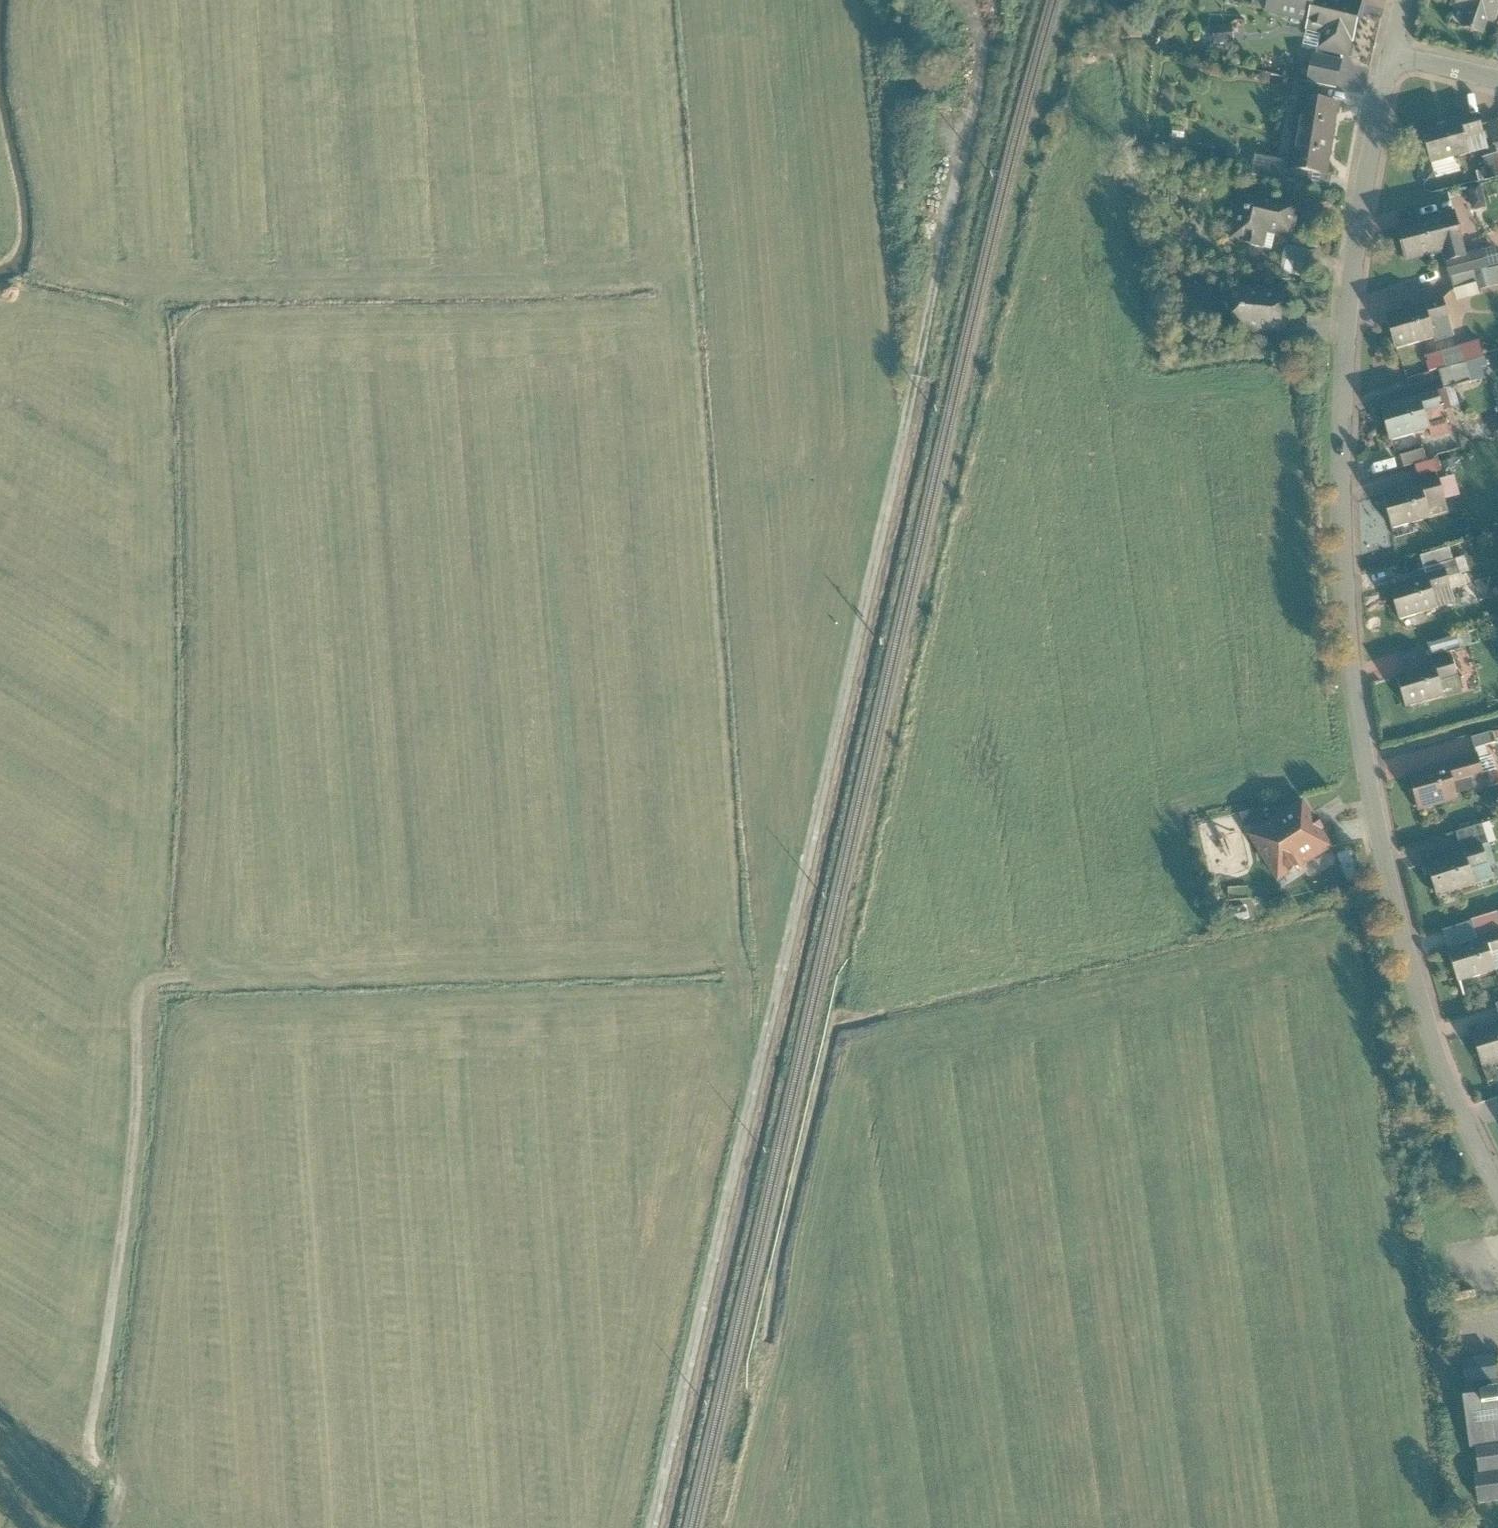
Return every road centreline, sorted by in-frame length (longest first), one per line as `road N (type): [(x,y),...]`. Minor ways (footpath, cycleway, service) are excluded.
road 1 (track): [(652,1527),(927,344),(981,72),(971,0)]
road 2 (residential): [(1497,1189),(1442,1063),(1376,826),(1353,639),(1344,427),(1352,286),(1395,55)]

